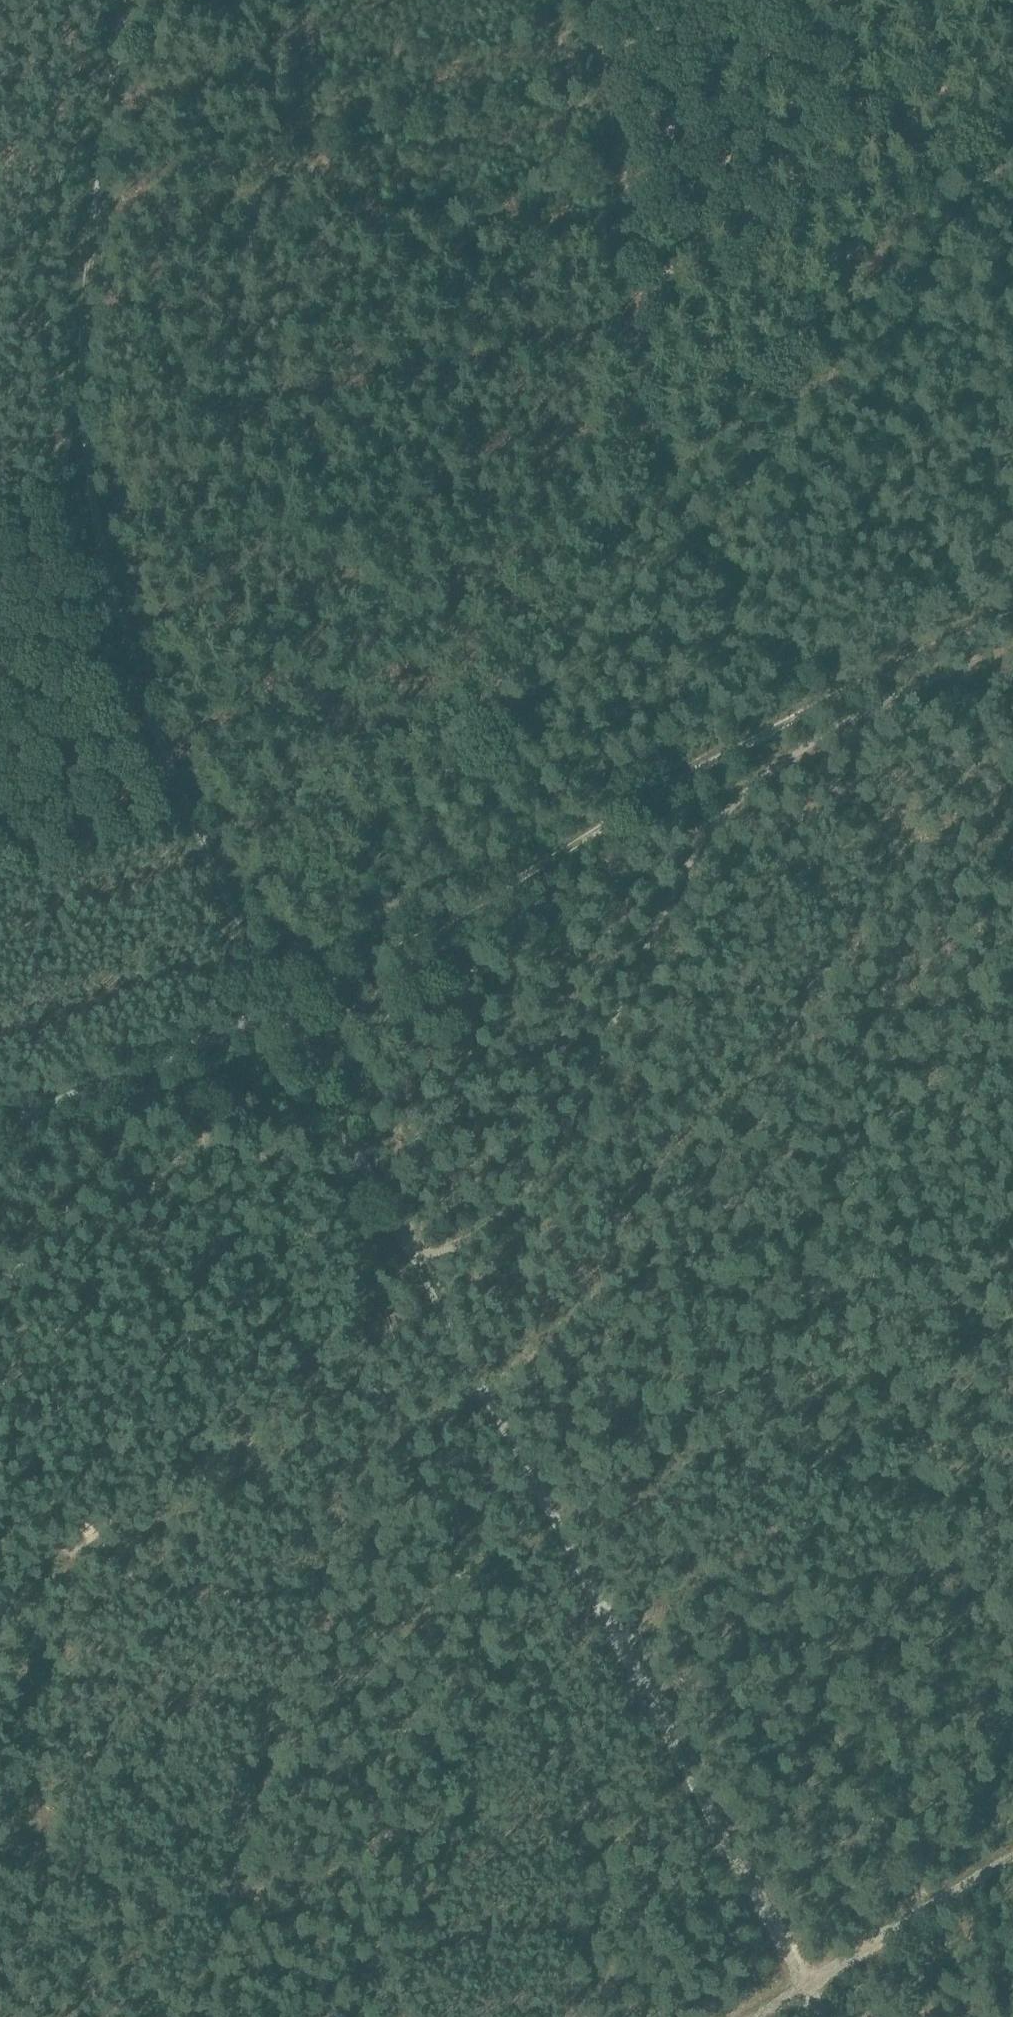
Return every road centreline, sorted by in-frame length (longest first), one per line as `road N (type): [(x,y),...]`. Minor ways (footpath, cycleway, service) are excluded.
road 1 (track): [(286,1008),(139,673),(98,501),(78,379),(80,290),(114,0)]
road 2 (track): [(416,1268),(524,1197),(692,855),(752,778),(775,756),(957,666),(1012,650)]
road 3 (track): [(1012,607),(711,743),(495,894),(286,1008)]
road 4 (track): [(416,1268),(807,1987)]
road 5 (track): [(286,1008),(416,1268)]
road 6 (track): [(1012,1854),(807,1987)]

